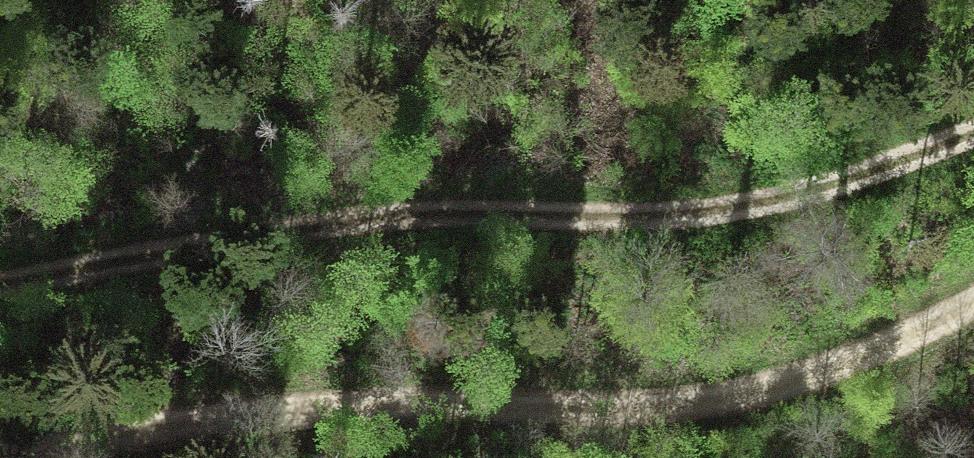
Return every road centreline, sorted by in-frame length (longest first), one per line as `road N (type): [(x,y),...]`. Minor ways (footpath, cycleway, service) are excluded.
road 1 (track): [(0,279),(327,224),(493,213),(673,214),(764,197),(973,131)]
road 2 (track): [(973,305),(805,377),(727,400),(641,407),(273,408),(143,427),(20,457)]

